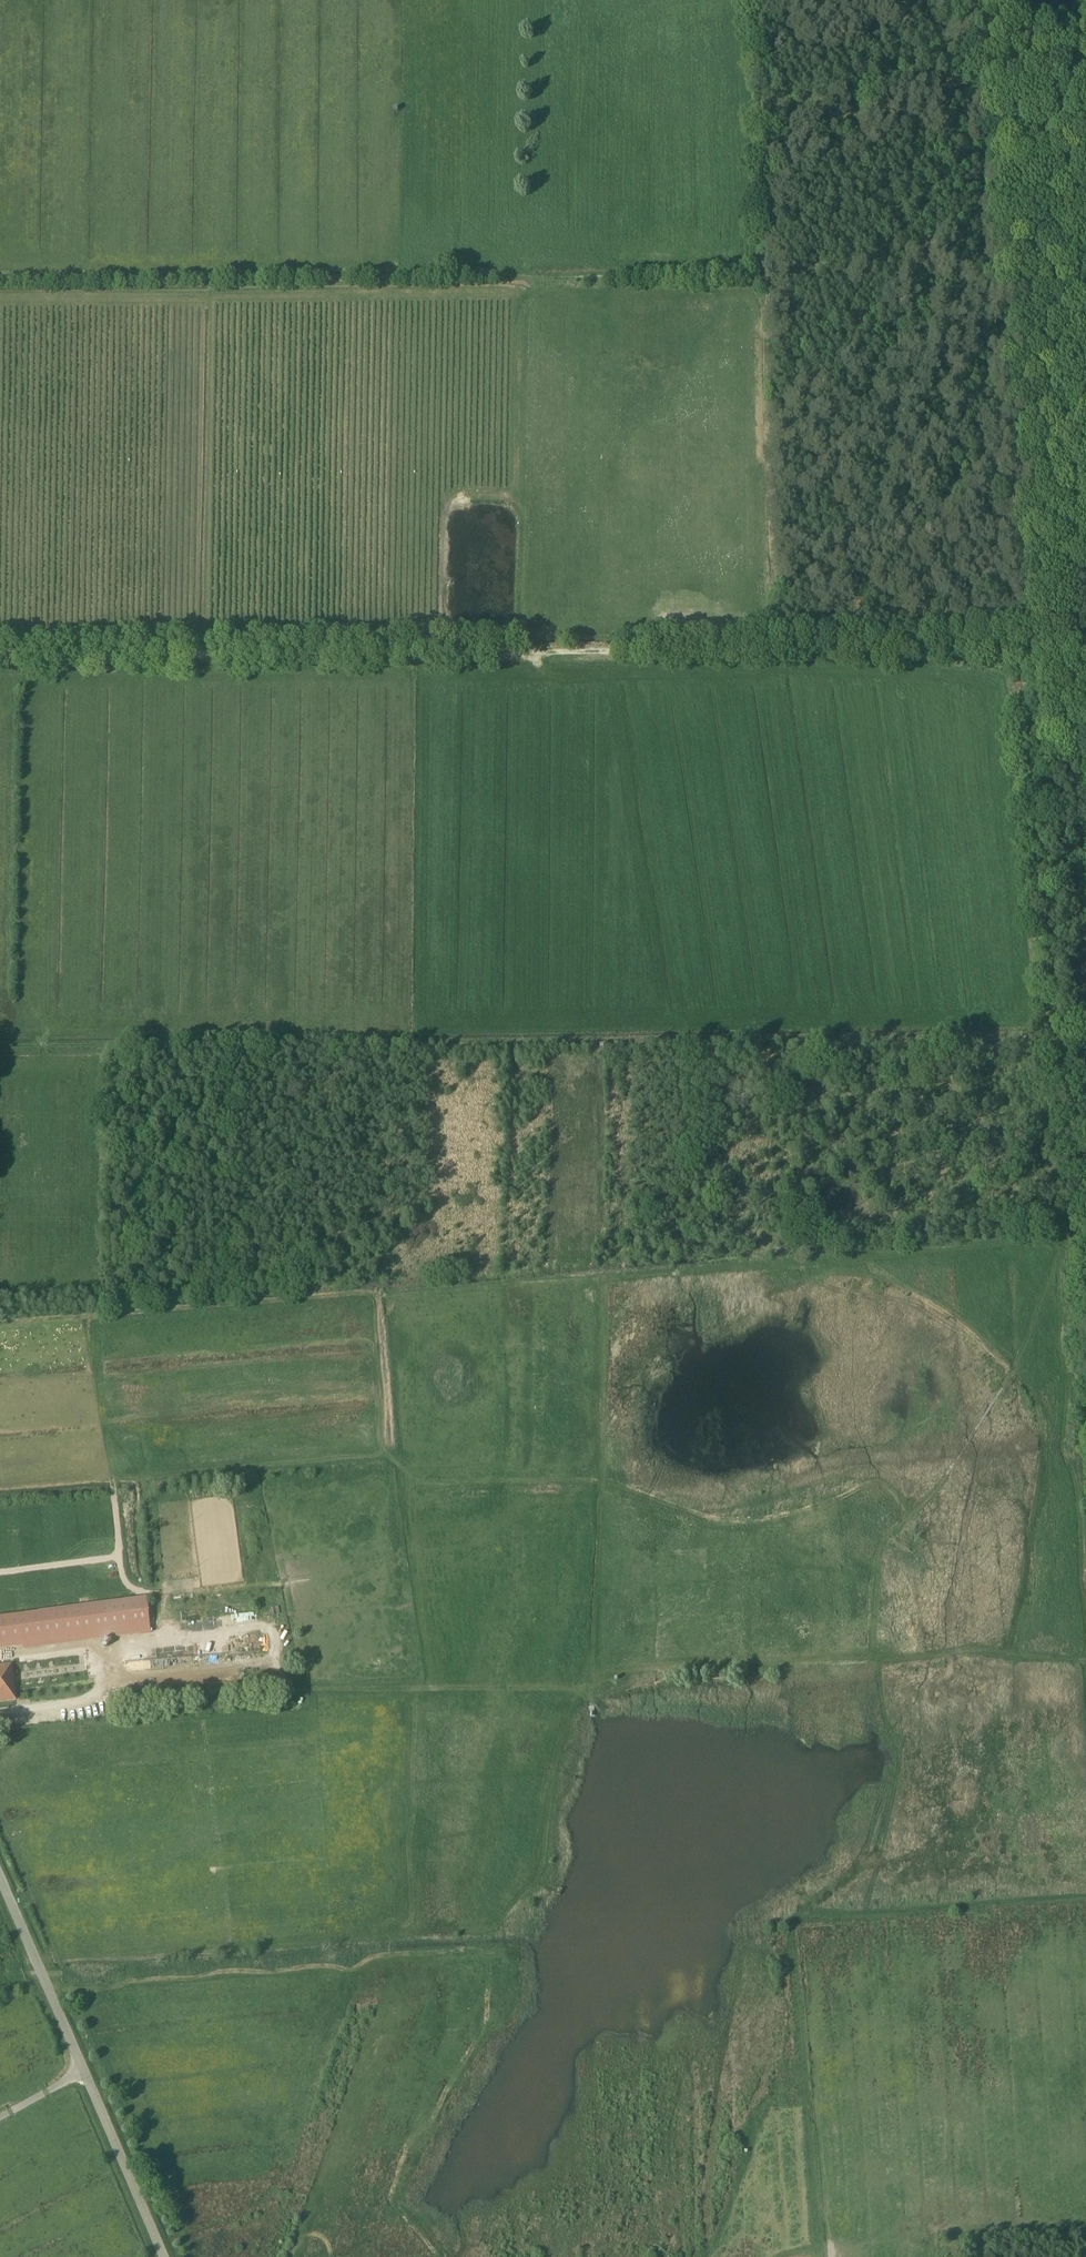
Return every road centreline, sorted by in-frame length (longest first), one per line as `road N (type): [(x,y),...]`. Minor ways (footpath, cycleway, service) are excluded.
road 1 (track): [(777,656),(0,659)]
road 2 (track): [(508,284),(0,290)]
road 3 (track): [(0,1712),(274,1689)]
road 4 (unclassified): [(84,2070),(0,1878)]
road 5 (unclassified): [(164,2256),(84,2070)]

